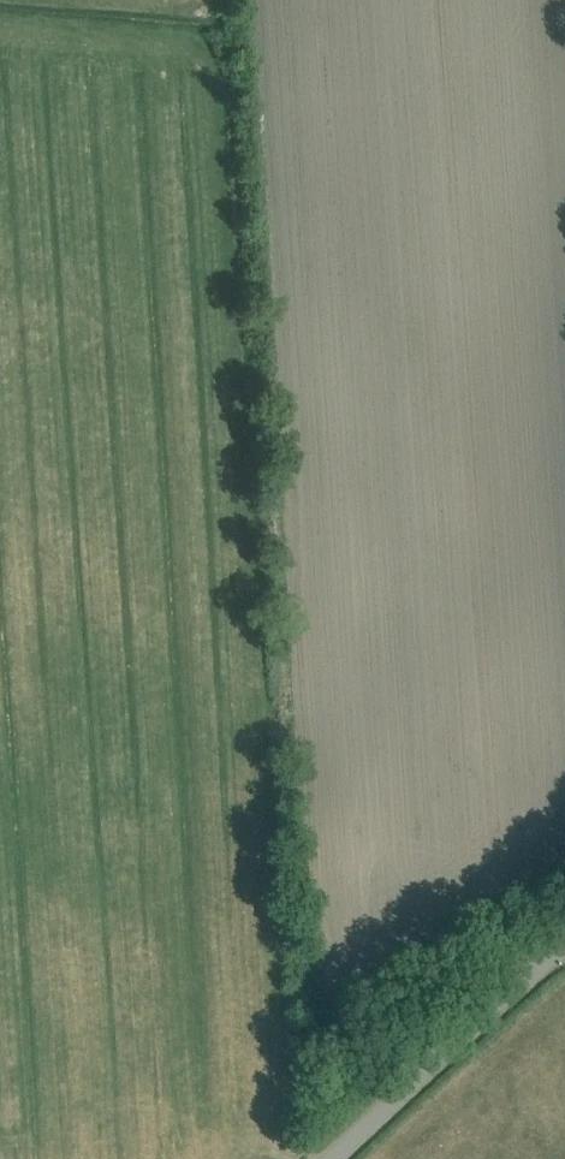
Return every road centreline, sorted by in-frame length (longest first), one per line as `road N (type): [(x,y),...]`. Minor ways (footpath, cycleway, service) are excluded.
road 1 (tertiary): [(334,1158),(564,947)]

